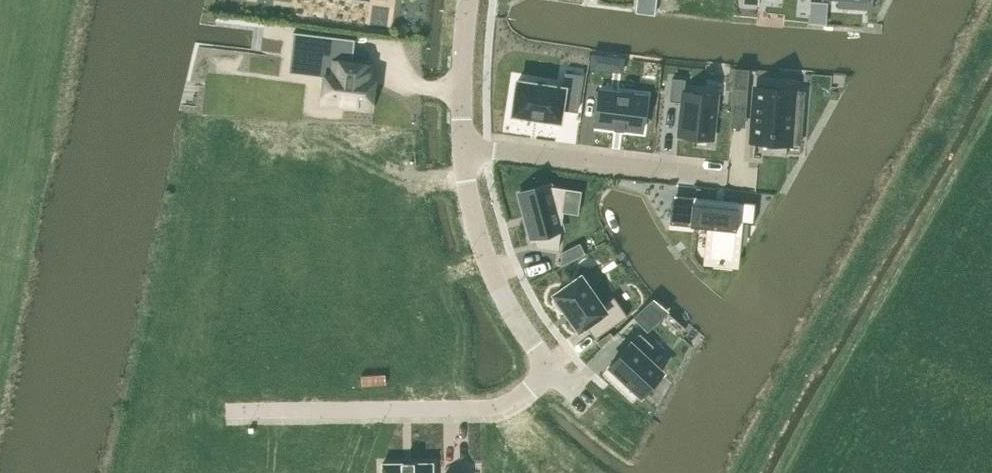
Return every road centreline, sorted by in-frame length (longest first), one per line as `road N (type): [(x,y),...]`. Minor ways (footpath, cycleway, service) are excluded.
road 1 (residential): [(550,369),(515,397),(479,407),(235,409)]
road 2 (residential): [(462,146),(717,176)]
road 3 (residential): [(462,146),(485,253),(550,369)]
road 4 (residential): [(467,0),(462,146)]

